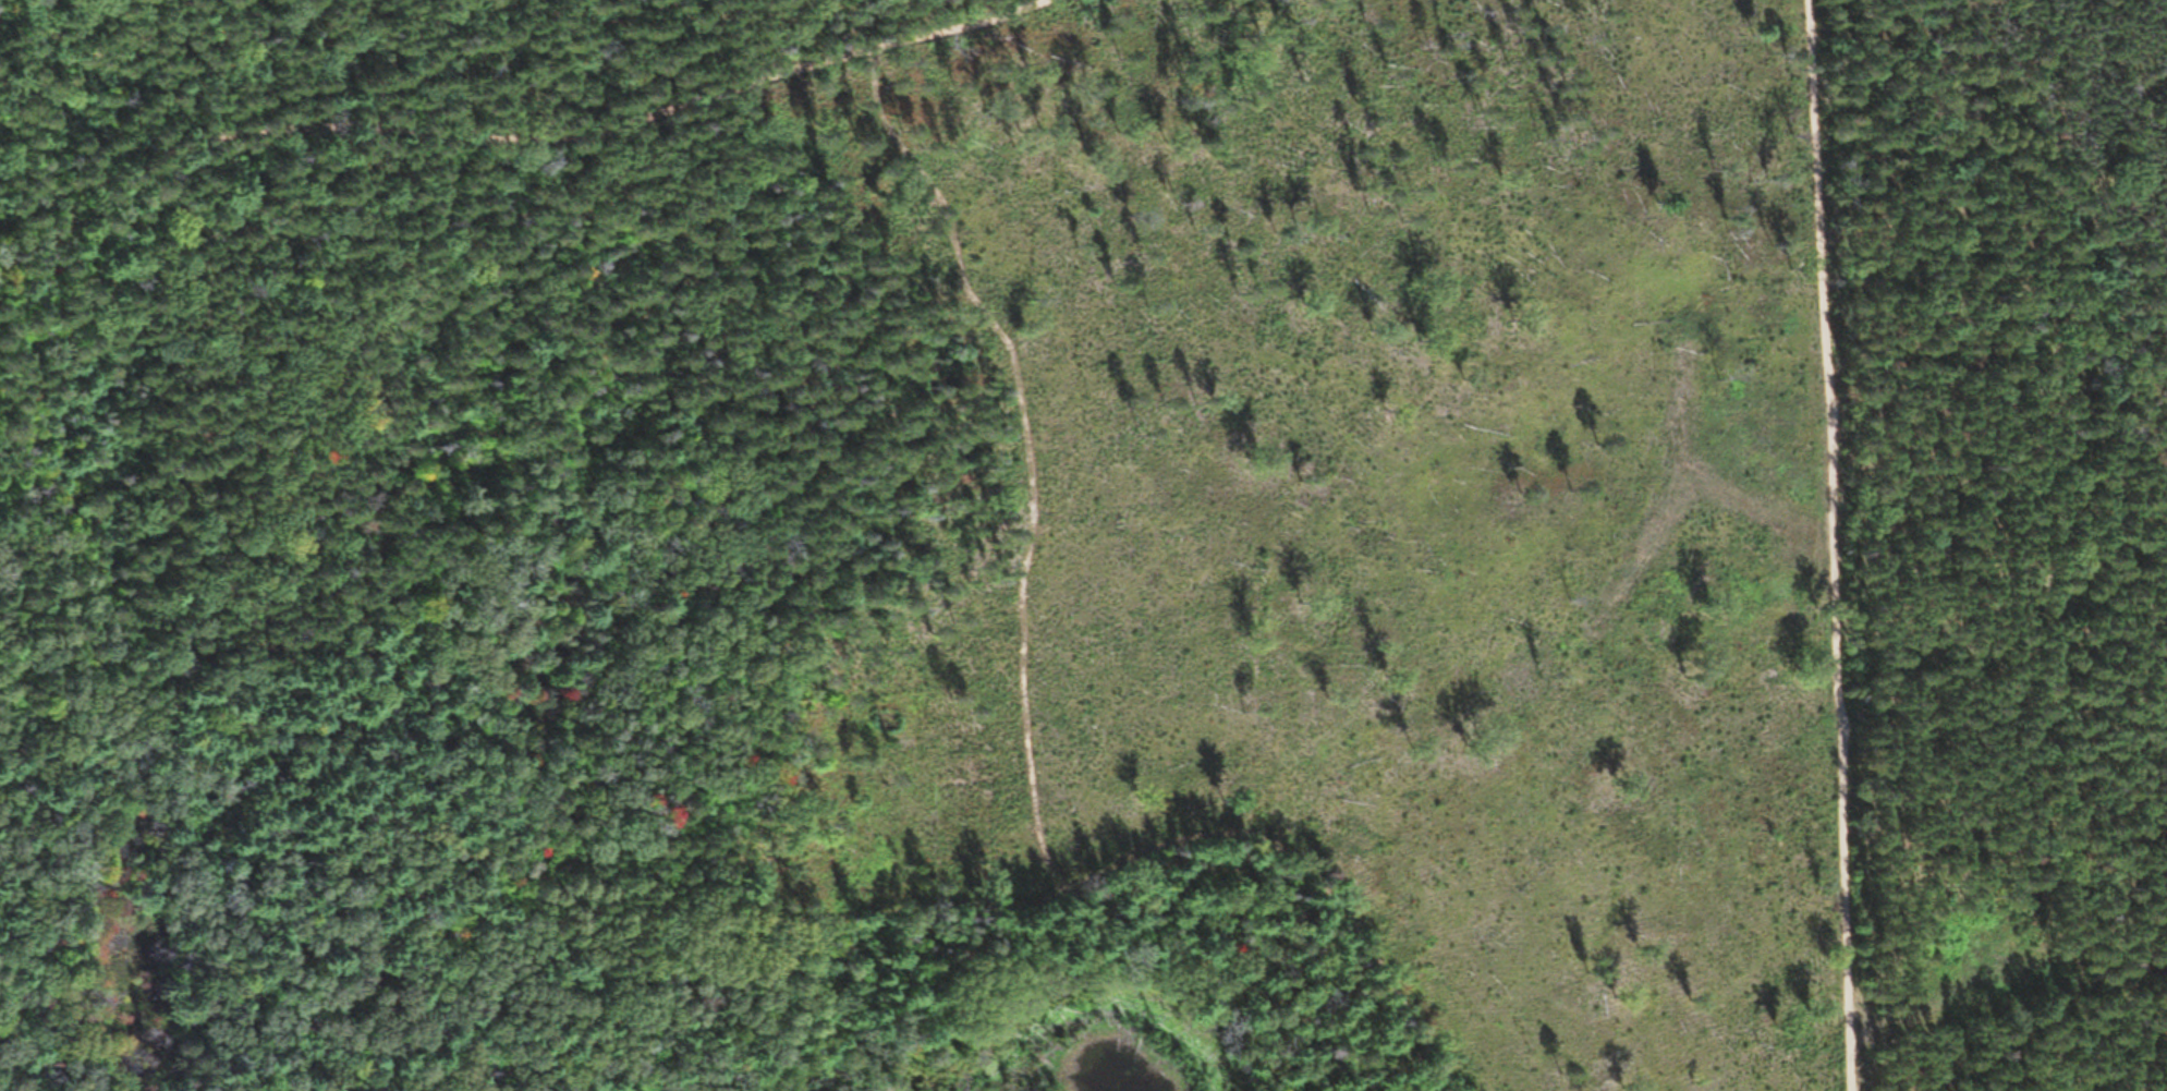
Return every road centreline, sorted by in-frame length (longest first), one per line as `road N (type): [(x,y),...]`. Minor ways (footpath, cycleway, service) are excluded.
road 1 (residential): [(1459,1090),(1296,861),(1212,783),(1141,756),(687,873),(570,1010),(460,1063),(350,1082),(182,1076),(0,1029)]
road 2 (residential): [(1864,1090),(1821,0)]
road 3 (track): [(983,0),(620,113)]

